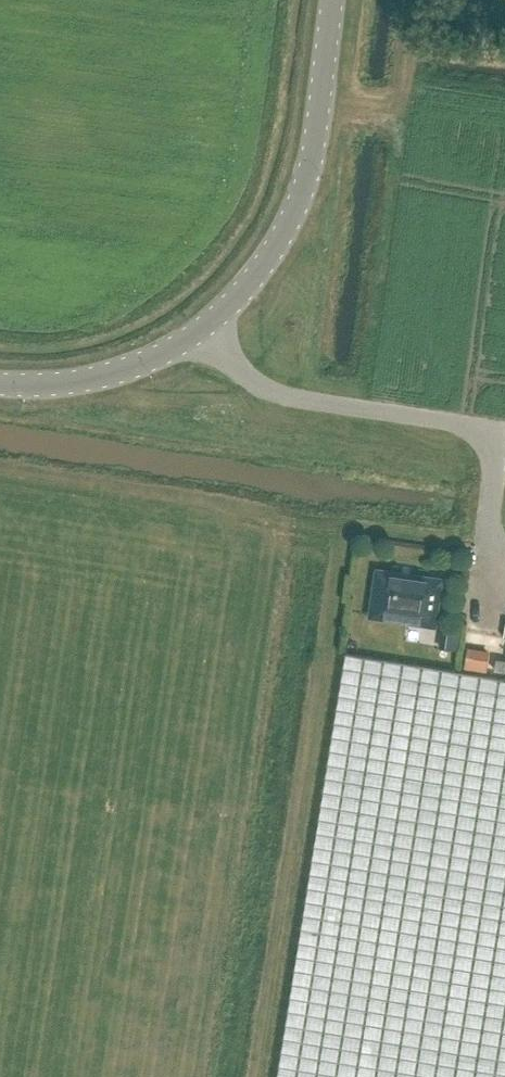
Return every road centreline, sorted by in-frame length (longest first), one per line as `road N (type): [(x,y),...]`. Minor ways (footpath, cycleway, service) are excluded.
road 1 (residential): [(488,538),(500,452),(490,432),(263,388),(244,376),(208,324)]
road 2 (unclassified): [(208,324),(264,257),(304,176),(330,71),(336,0)]
road 3 (unclassified): [(0,382),(103,374),(208,324)]

